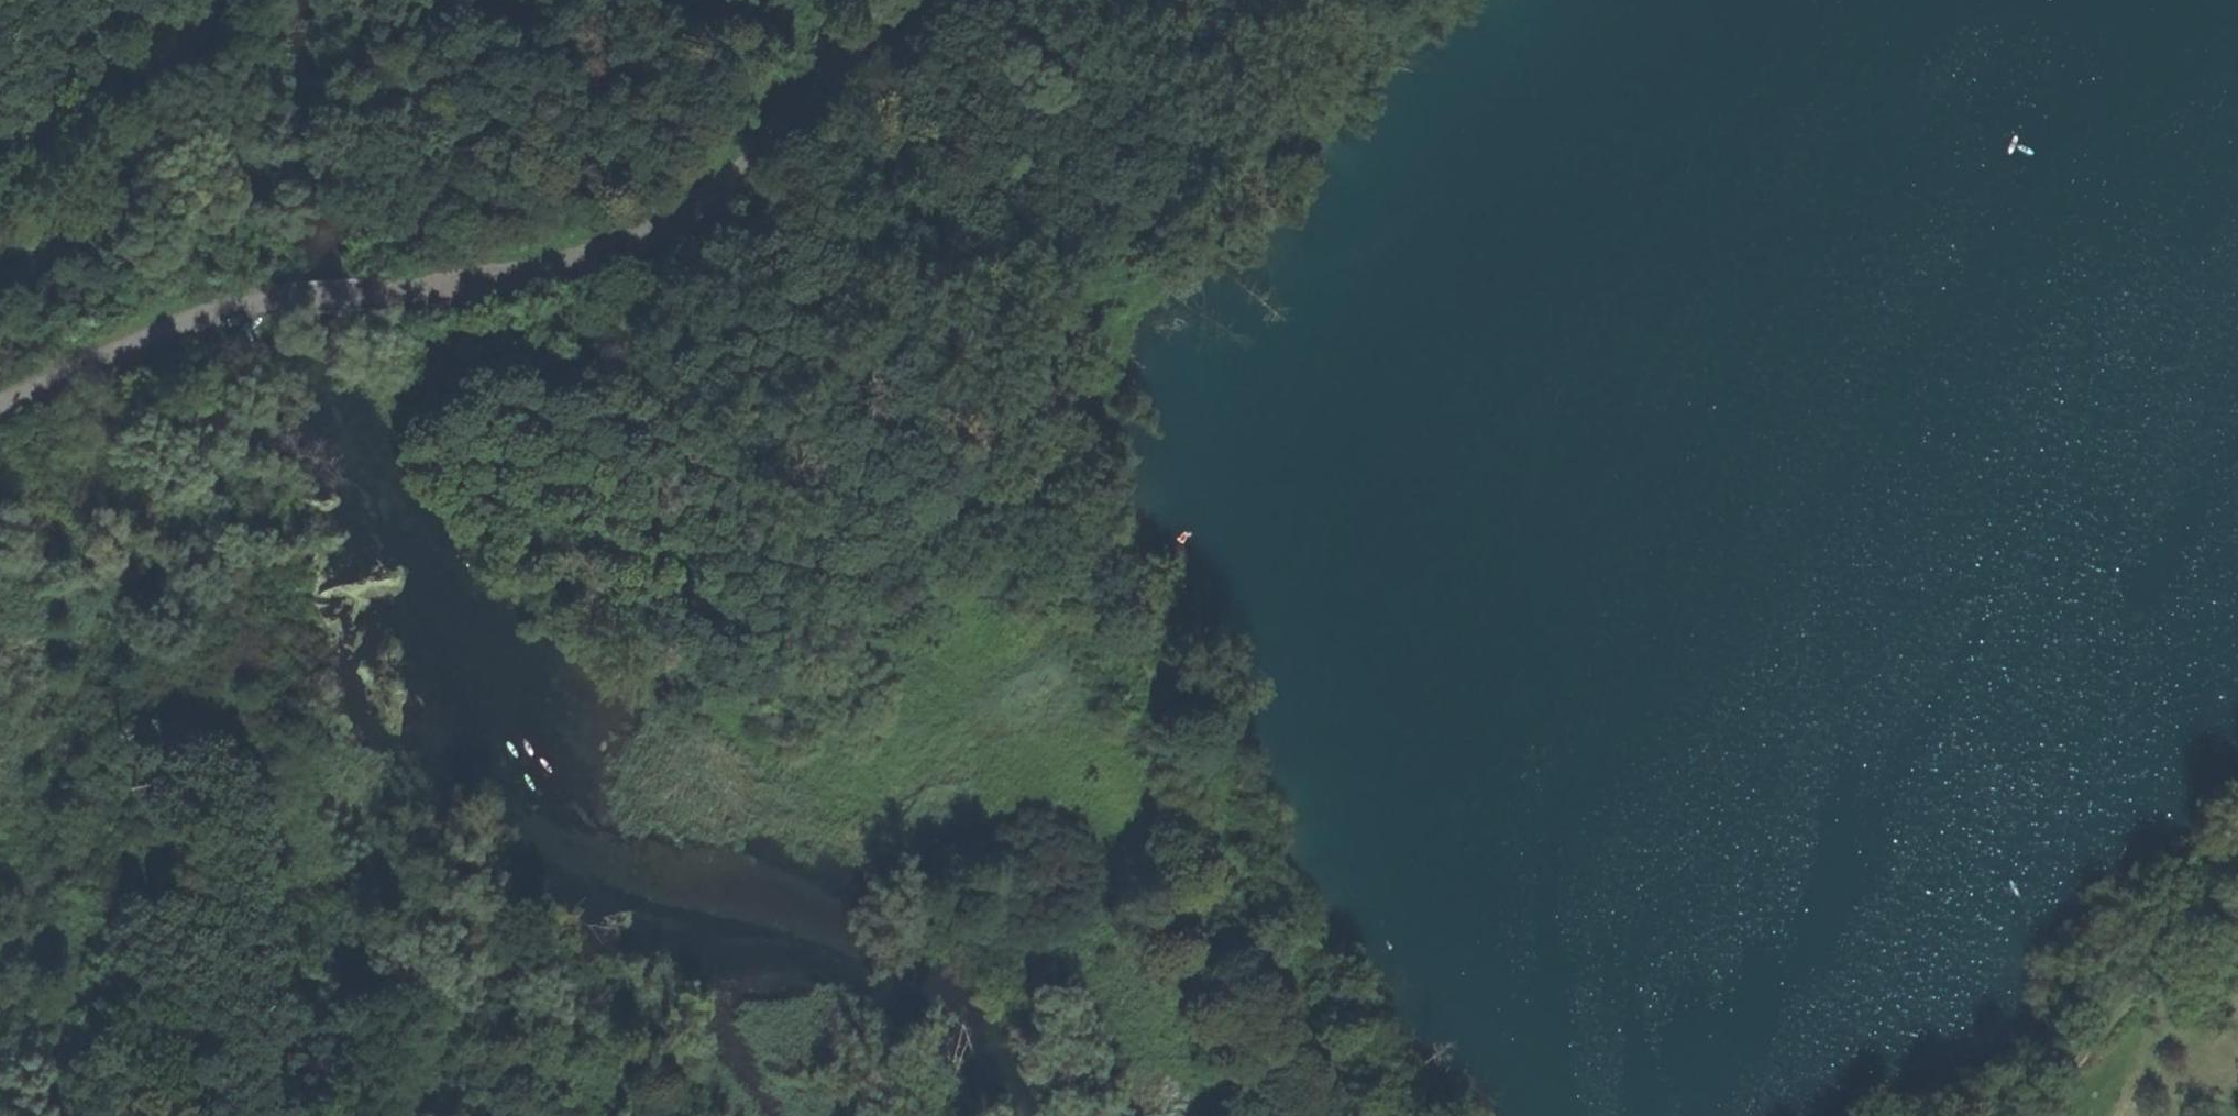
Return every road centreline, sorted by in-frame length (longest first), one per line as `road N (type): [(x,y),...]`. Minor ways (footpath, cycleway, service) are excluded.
road 1 (unclassified): [(0,418),(176,327),(286,299),(401,291),(634,250),(732,184),(904,0)]
road 2 (track): [(2060,1115),(2100,1091),(2237,898)]

